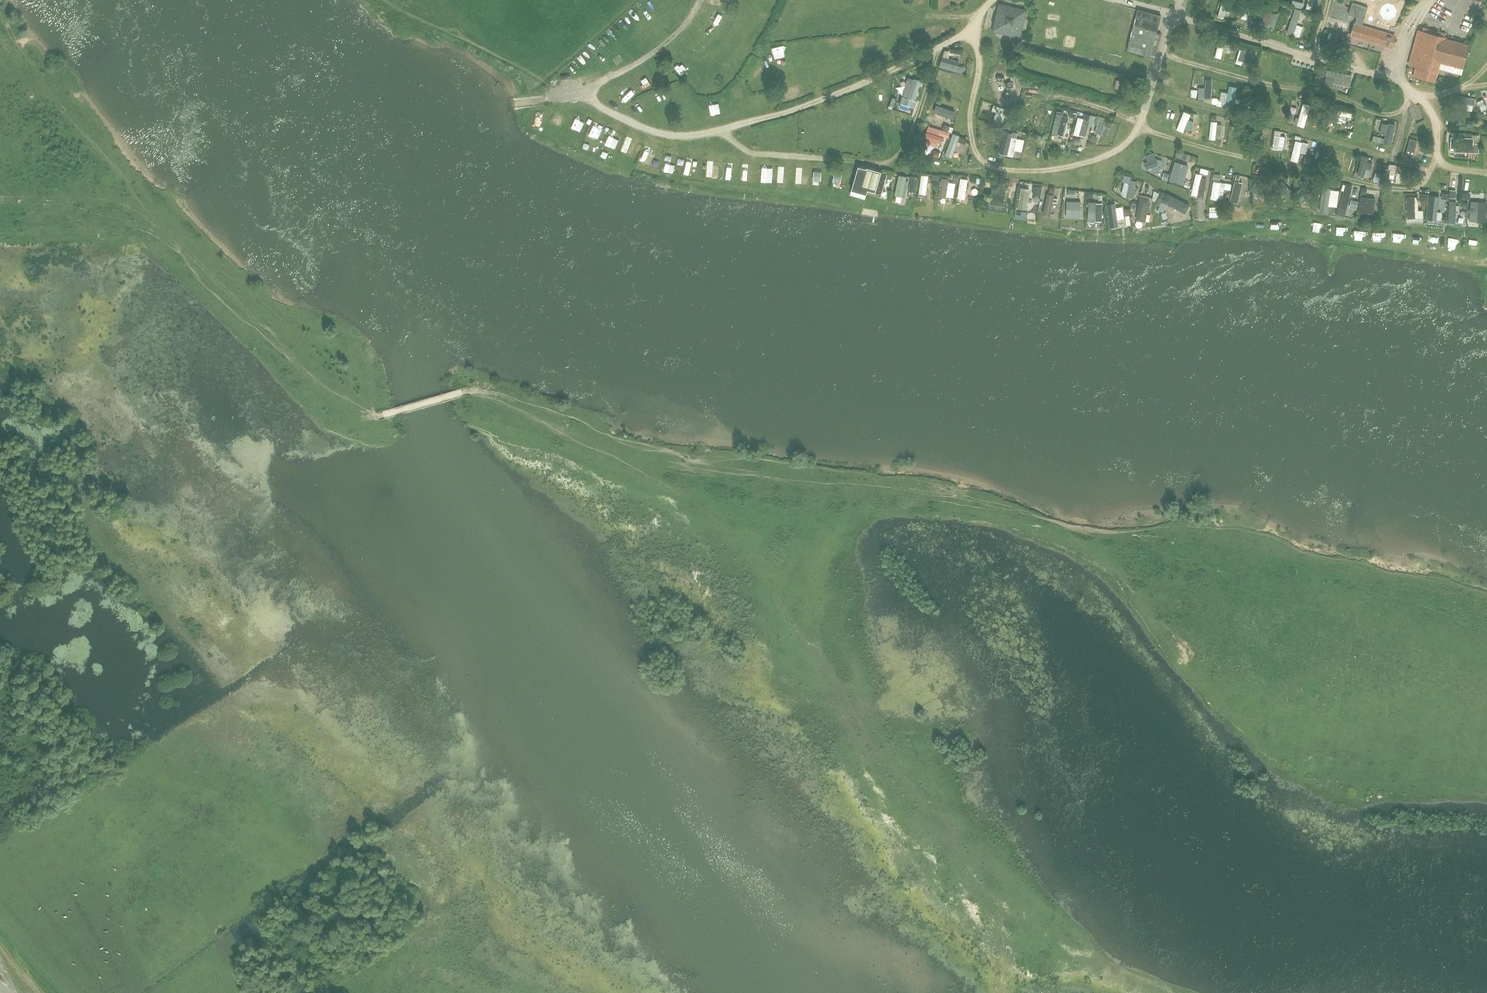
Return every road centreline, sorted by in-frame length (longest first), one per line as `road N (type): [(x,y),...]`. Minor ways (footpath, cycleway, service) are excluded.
road 1 (track): [(0,200),(118,196),(343,408),(394,411),(475,392),(592,434)]

